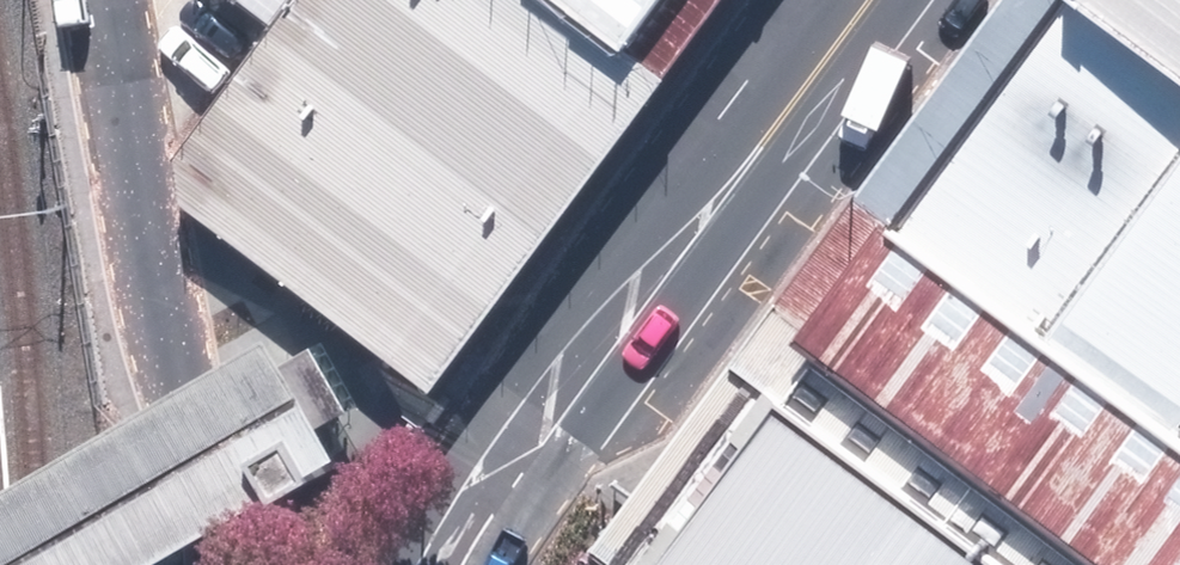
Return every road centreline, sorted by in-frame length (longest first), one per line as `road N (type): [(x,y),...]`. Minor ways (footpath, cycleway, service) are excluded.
road 1 (residential): [(316,564),(181,387),(164,344),(105,0)]
road 2 (secondary): [(754,123),(604,323),(442,564)]
road 3 (secondary): [(754,123),(846,0)]

